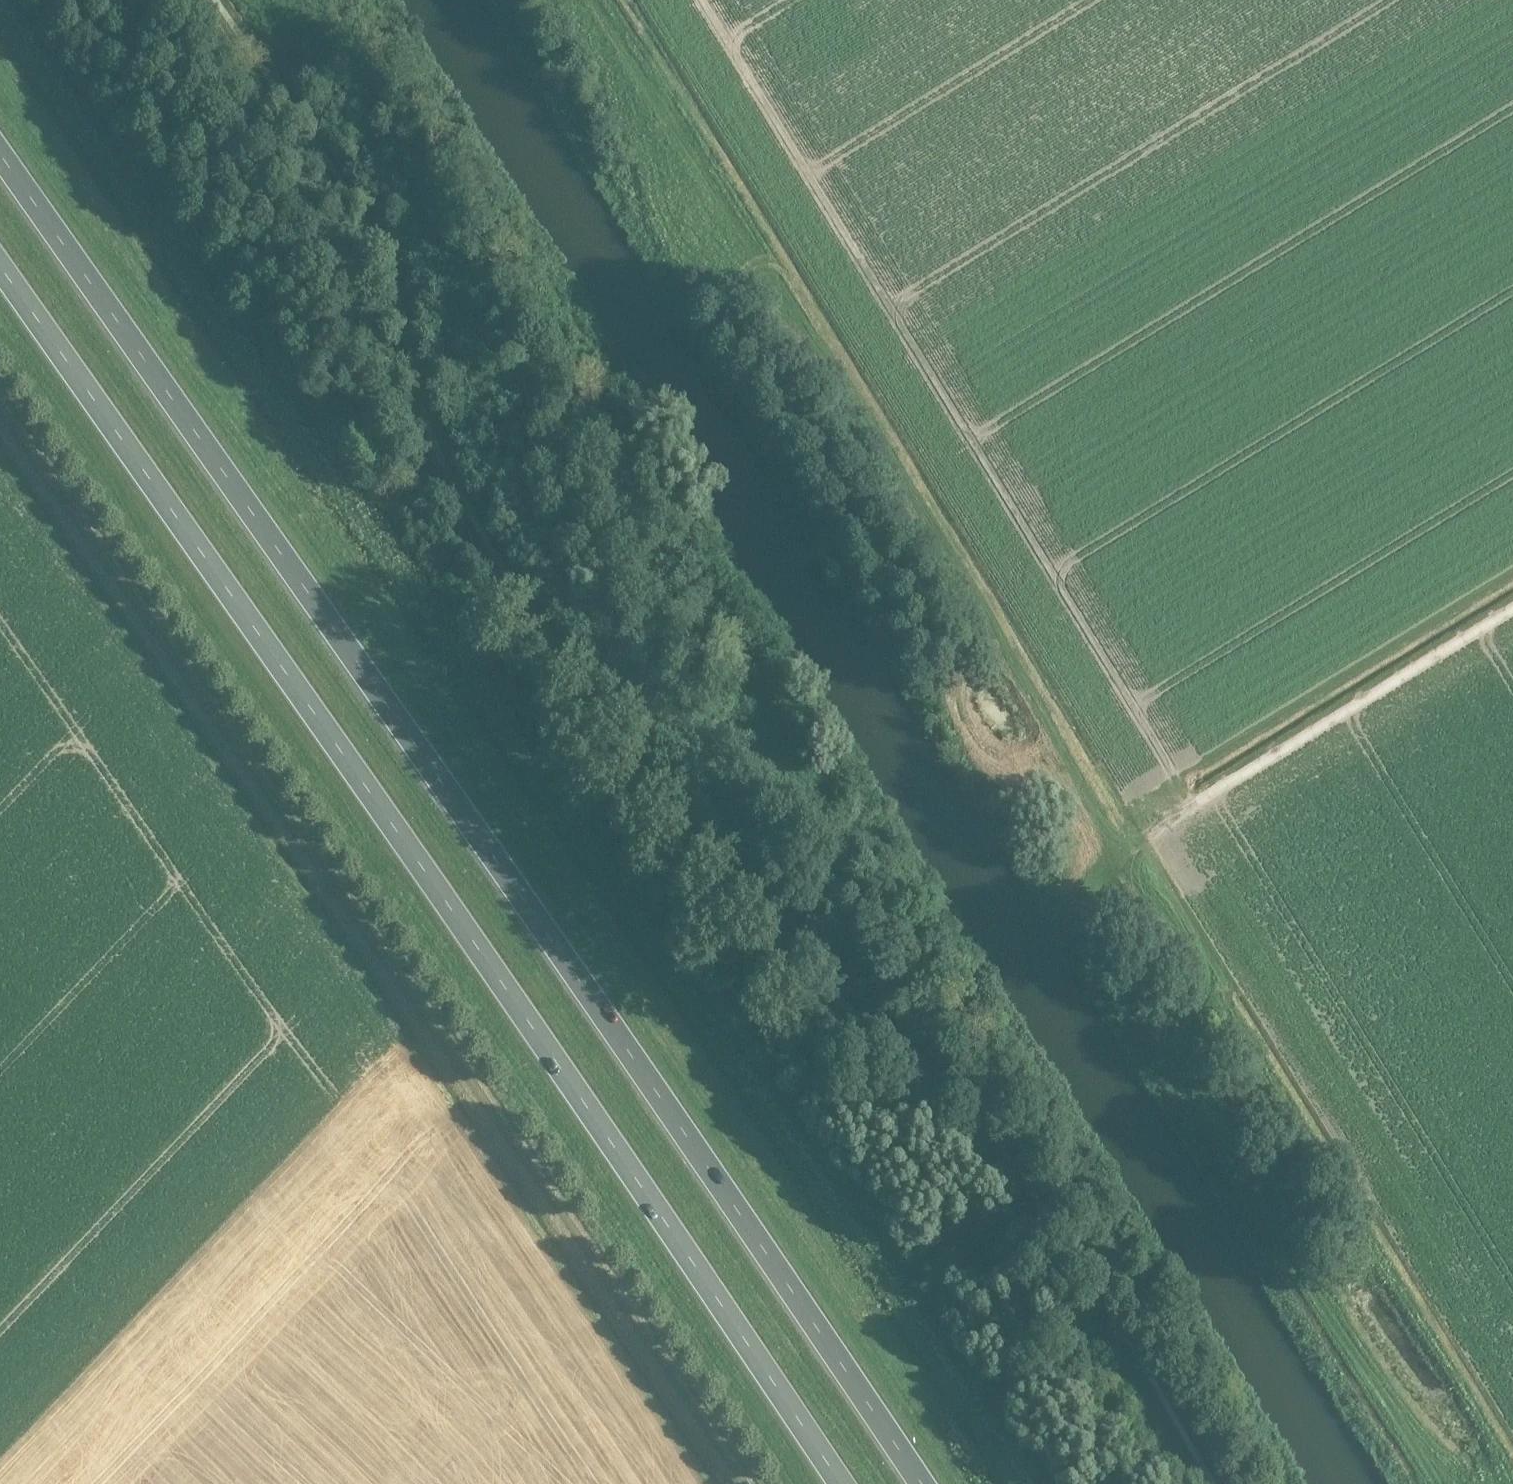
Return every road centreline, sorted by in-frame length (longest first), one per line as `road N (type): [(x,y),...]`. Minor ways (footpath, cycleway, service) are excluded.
road 1 (trunk): [(931,1483),(0,158)]
road 2 (trunk): [(0,269),(838,1483)]

